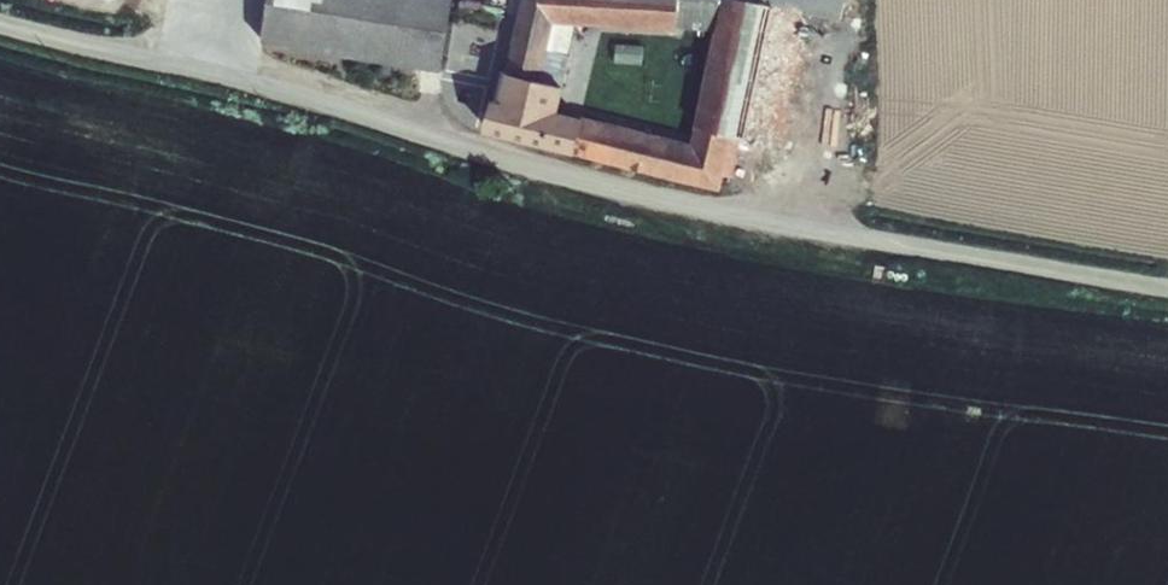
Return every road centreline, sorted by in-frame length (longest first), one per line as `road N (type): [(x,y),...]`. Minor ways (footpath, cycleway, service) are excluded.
road 1 (unclassified): [(0,23),(266,85),(652,196),(1167,289)]

